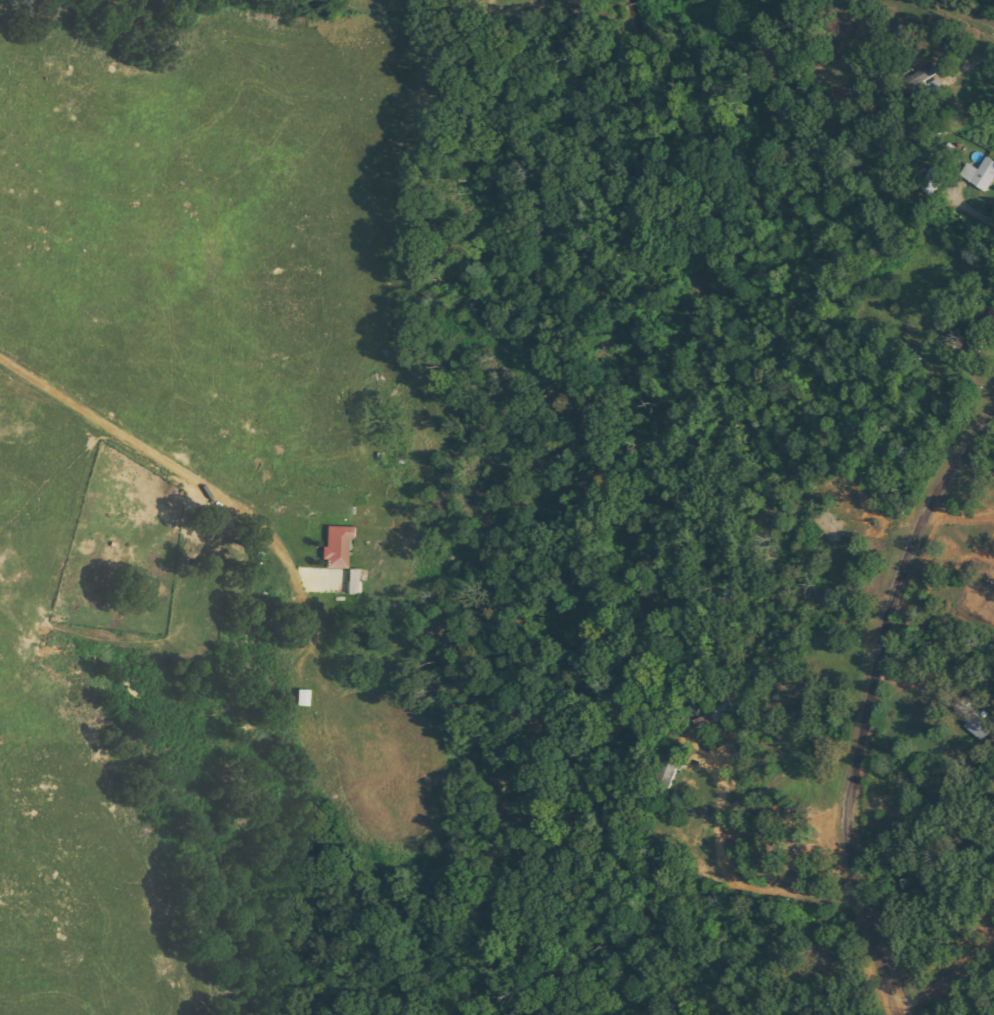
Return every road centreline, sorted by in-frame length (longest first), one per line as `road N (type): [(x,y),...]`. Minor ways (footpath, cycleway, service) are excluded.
road 1 (residential): [(993,401),(940,484),(901,568),(847,794),(854,872),(900,1014)]

